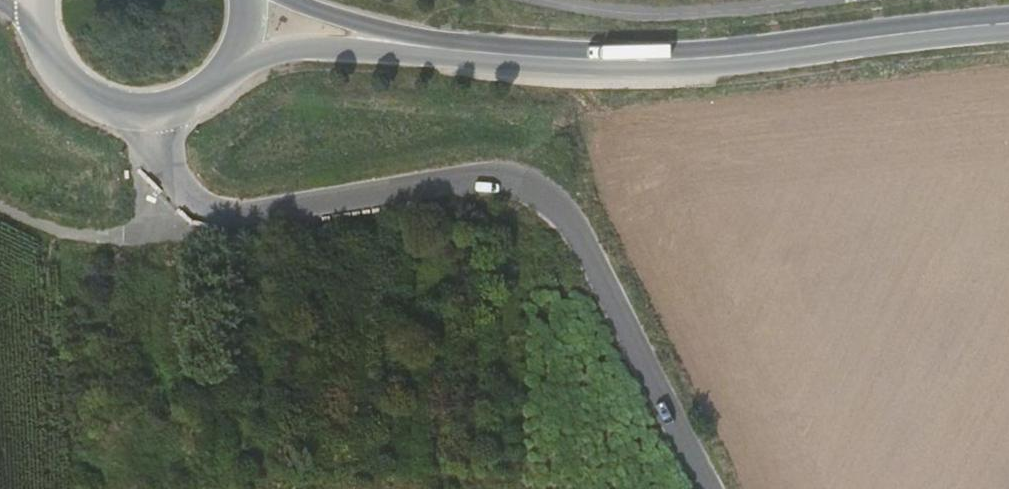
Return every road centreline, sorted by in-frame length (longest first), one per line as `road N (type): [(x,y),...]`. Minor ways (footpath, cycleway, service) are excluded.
road 1 (unclassified): [(145,107),(160,199),(171,216),(196,225),(454,183),(527,193),(580,244),(707,488)]
road 2 (primary): [(1008,25),(632,63),(520,57)]
road 3 (primary): [(224,66),(320,52),(520,57)]
road 4 (primary): [(520,57),(406,40),(288,0)]
road 5 (primary): [(43,33),(63,69),(87,91),(145,107)]

